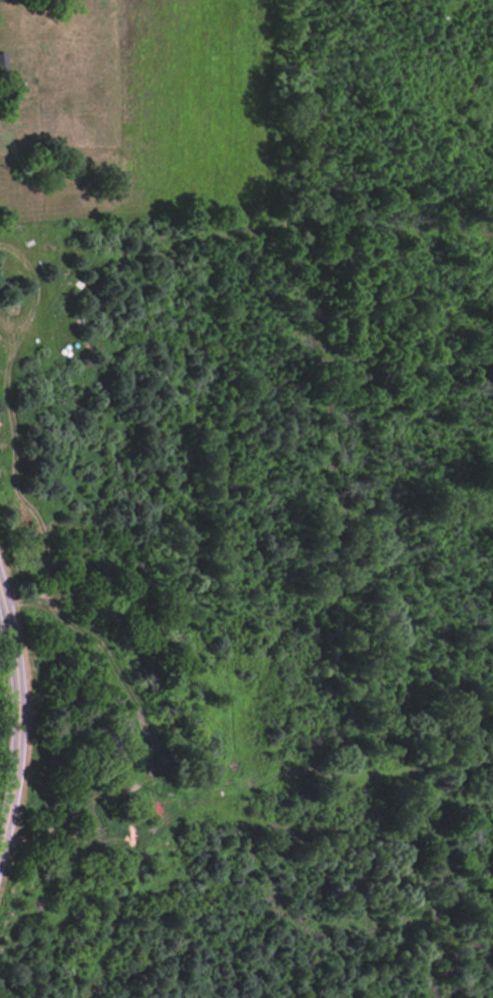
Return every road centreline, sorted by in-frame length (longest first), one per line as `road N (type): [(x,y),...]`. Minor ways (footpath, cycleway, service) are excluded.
road 1 (tertiary): [(0,819),(14,739),(13,666),(0,594)]

